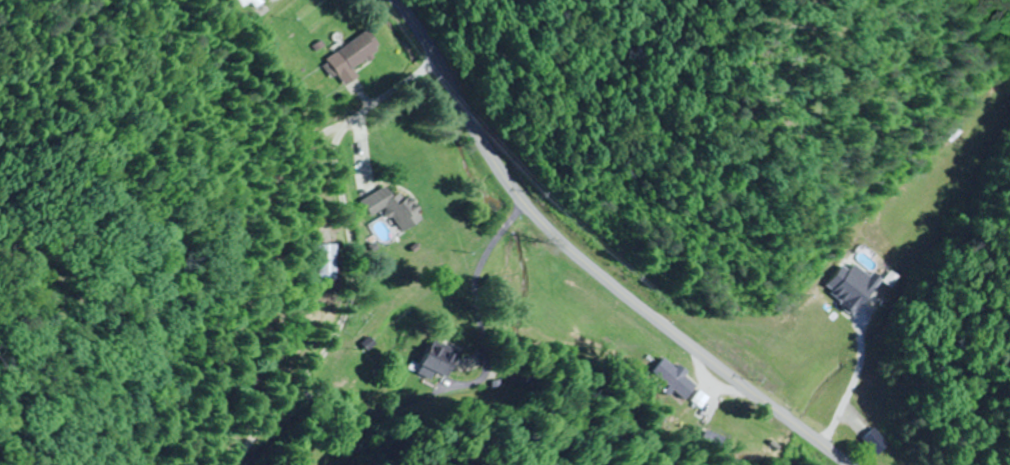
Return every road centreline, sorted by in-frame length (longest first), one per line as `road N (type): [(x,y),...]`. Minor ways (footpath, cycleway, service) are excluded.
road 1 (secondary): [(847,464),(615,291),(533,219),(499,178),(390,0)]
road 2 (residential): [(237,464),(351,309),(354,242),(339,162),(354,114),(432,64)]

